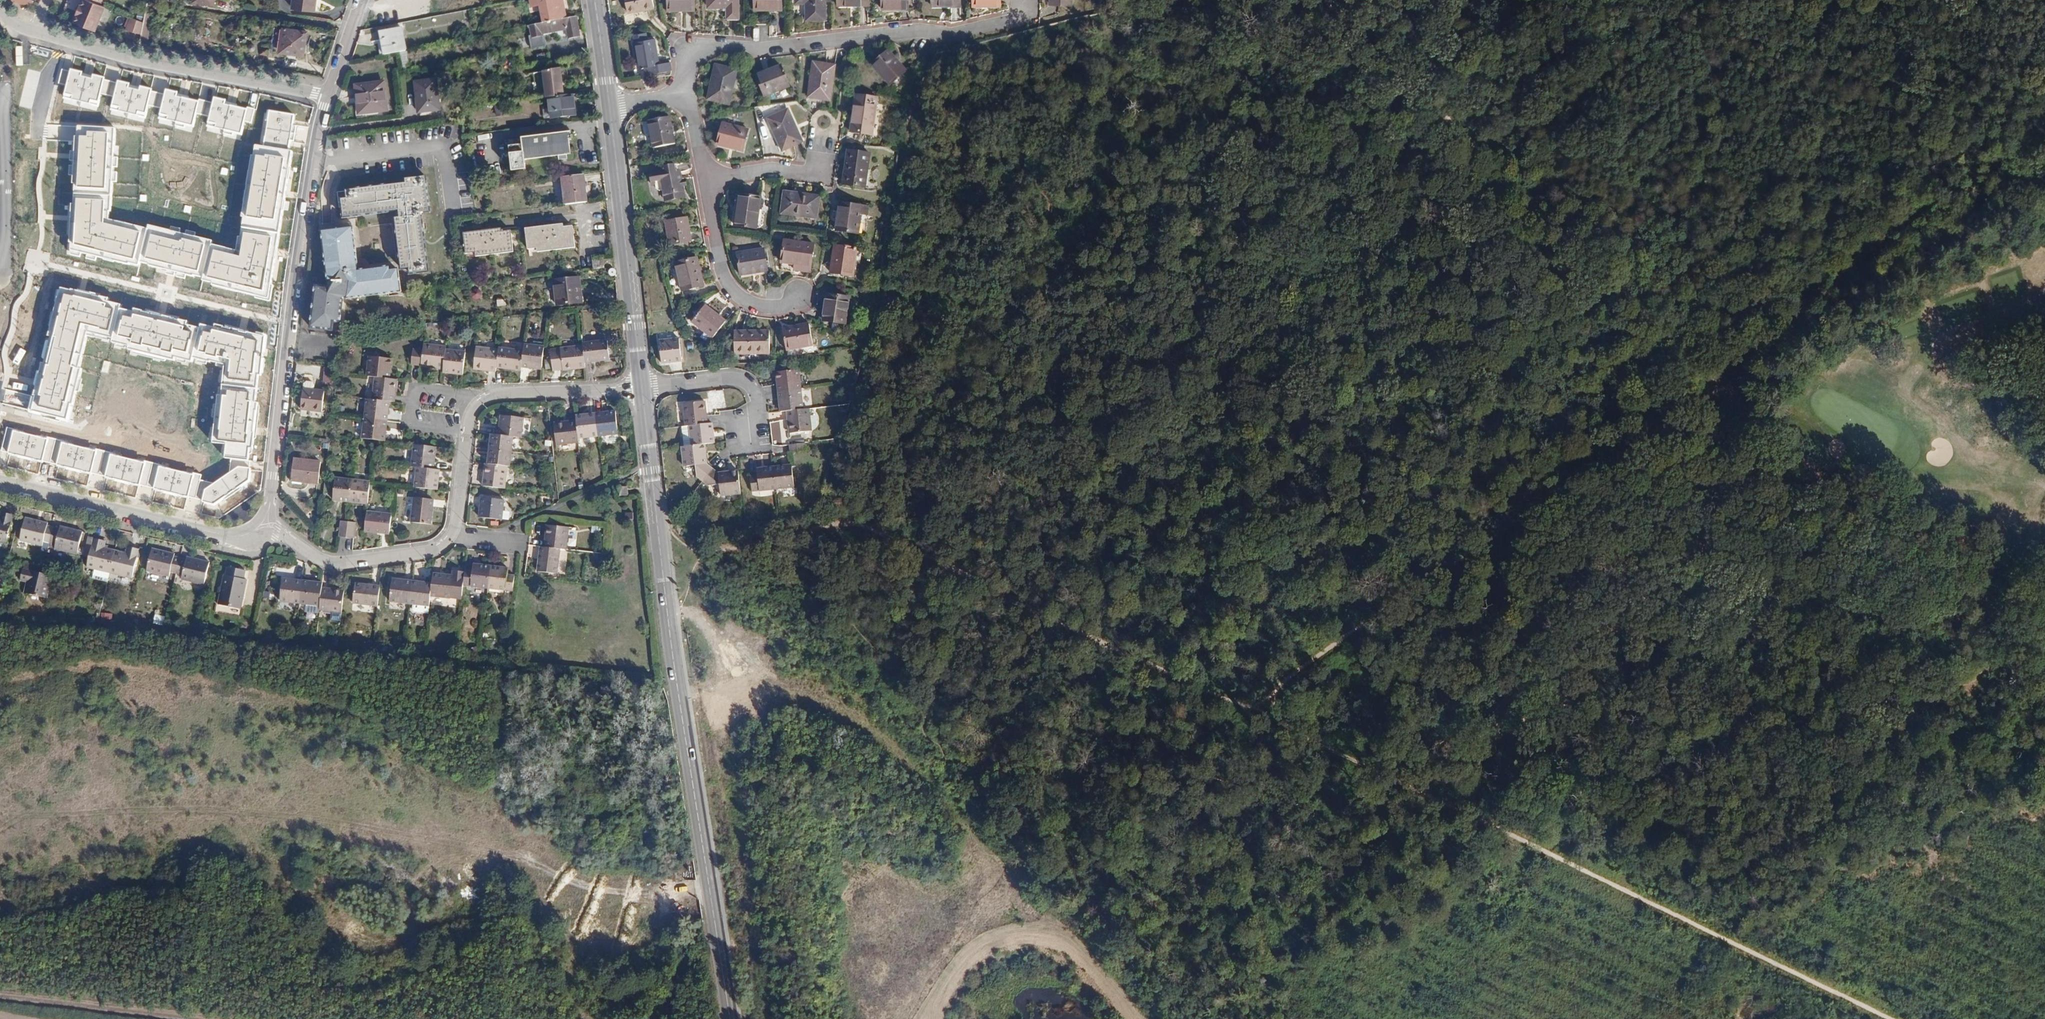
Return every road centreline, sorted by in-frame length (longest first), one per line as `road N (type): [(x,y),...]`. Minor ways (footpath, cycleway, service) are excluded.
road 1 (track): [(1322,0),(1705,391),(2044,714)]
road 2 (track): [(886,553),(886,451),(926,432),(943,408),(1539,0)]
road 3 (tertiary): [(730,1018),(671,648),(642,389)]
road 4 (track): [(658,531),(695,550),(714,537),(886,553),(1228,706)]
road 5 (track): [(1705,391),(1228,706)]
road 6 (track): [(1705,391),(1697,439),(1647,560),(1602,608),(1590,652),(1556,678),(1484,768),(1482,827)]
road 7 (track): [(1242,208),(1197,398),(1228,706)]
road 8 (residential): [(270,530),(338,563),(434,550),(456,535),(469,415),(480,401),(642,389)]
road 9 (track): [(1482,827),(1880,1018)]
road 10 (residential): [(328,96),(291,294),(270,530)]
road 11 (track): [(1705,391),(1697,199),(1746,62),(1789,0)]
road 12 (tertiary): [(642,389),(594,0)]
road 13 (residential): [(35,31),(151,63),(328,96)]
road 14 (residential): [(270,530),(247,545),(0,485)]
road 15 (track): [(1228,706),(1482,827)]
road 16 (track): [(1228,706),(1036,833)]
road 17 (track): [(0,997),(177,1018)]
road 18 (residential): [(642,389),(746,383),(756,397),(759,434)]

